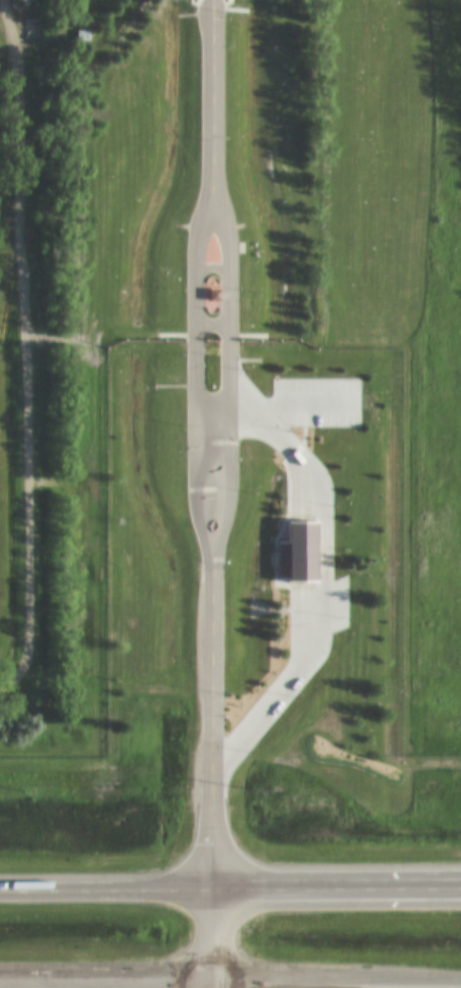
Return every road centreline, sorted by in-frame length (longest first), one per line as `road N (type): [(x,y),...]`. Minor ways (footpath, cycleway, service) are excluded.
road 1 (residential): [(214,764),(282,694),(313,643),(325,613),(326,497),(260,419),(196,417)]
road 2 (trunk): [(0,980),(460,977)]
road 3 (trunk): [(460,882),(0,883)]
road 4 (residential): [(213,194),(198,238),(196,370),(197,484),(213,563)]
road 5 (residential): [(213,563),(230,445),(228,237),(213,194)]
road 6 (residential): [(213,563),(215,885)]
road 7 (residential): [(213,194),(213,0)]

